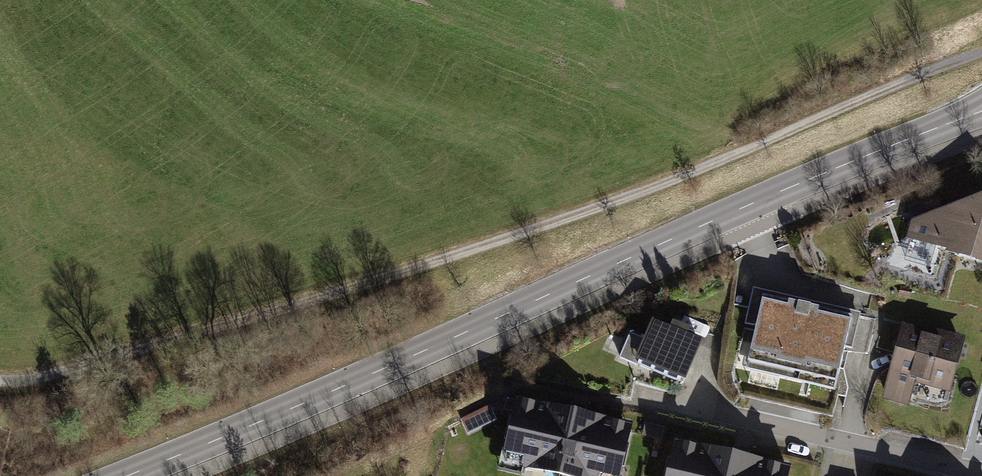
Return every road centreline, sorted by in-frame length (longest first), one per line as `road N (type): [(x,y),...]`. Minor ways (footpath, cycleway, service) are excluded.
road 1 (tertiary): [(130,475),(981,108)]
road 2 (track): [(652,188),(404,273),(42,380),(0,384)]
road 3 (residential): [(981,473),(699,411)]
road 4 (track): [(894,83),(652,188)]

